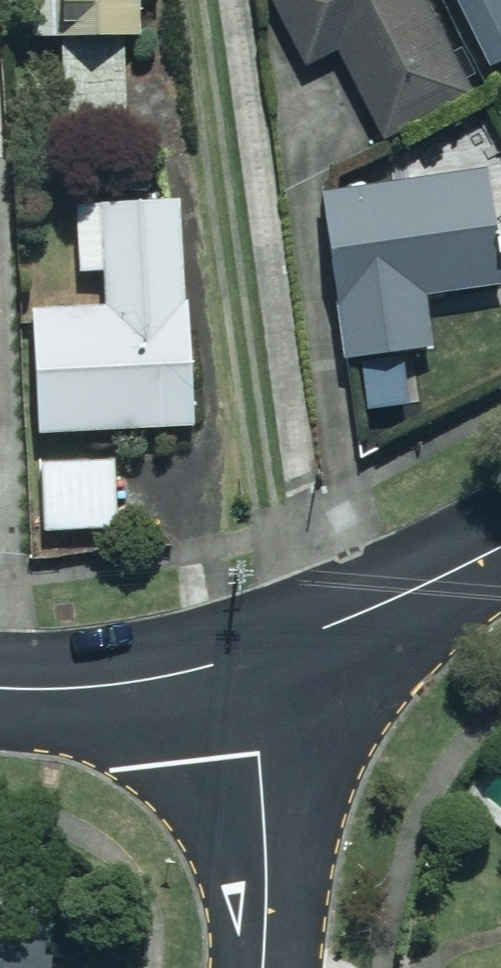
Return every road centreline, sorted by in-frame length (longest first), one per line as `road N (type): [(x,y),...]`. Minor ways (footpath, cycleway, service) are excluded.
road 1 (residential): [(265,967),(265,814),(242,660)]
road 2 (residential): [(500,550),(393,603),(242,660)]
road 3 (residential): [(0,683),(103,685),(242,660)]

